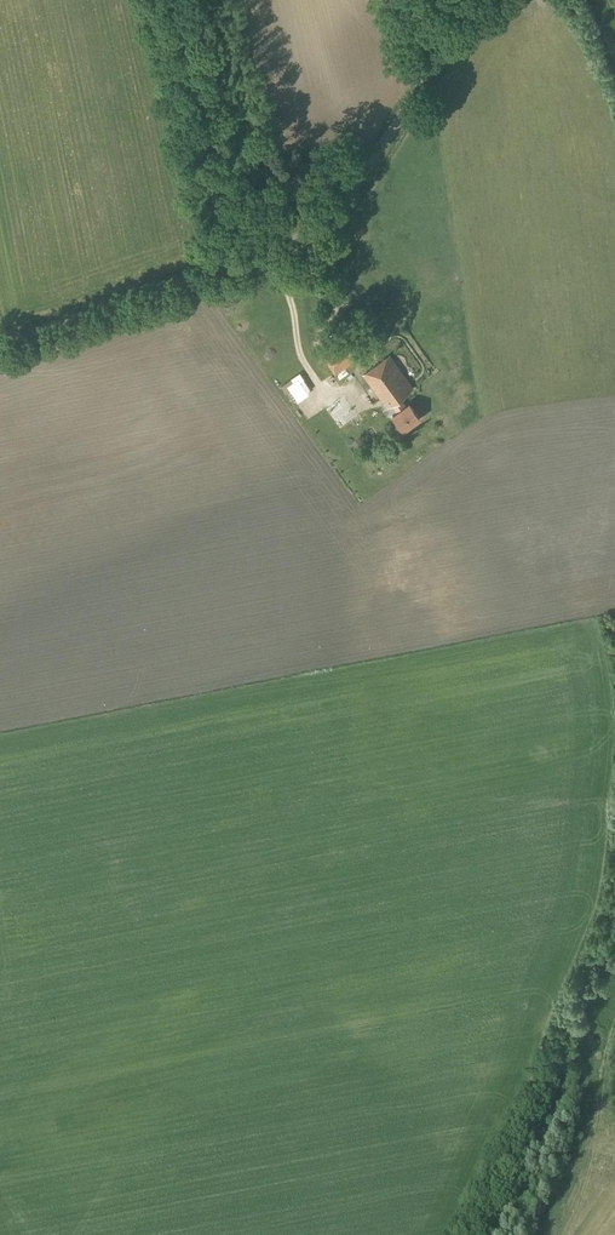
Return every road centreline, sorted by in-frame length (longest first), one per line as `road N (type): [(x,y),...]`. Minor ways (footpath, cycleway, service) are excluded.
road 1 (unclassified): [(0,344),(311,230),(346,198),(446,49),(499,0)]

